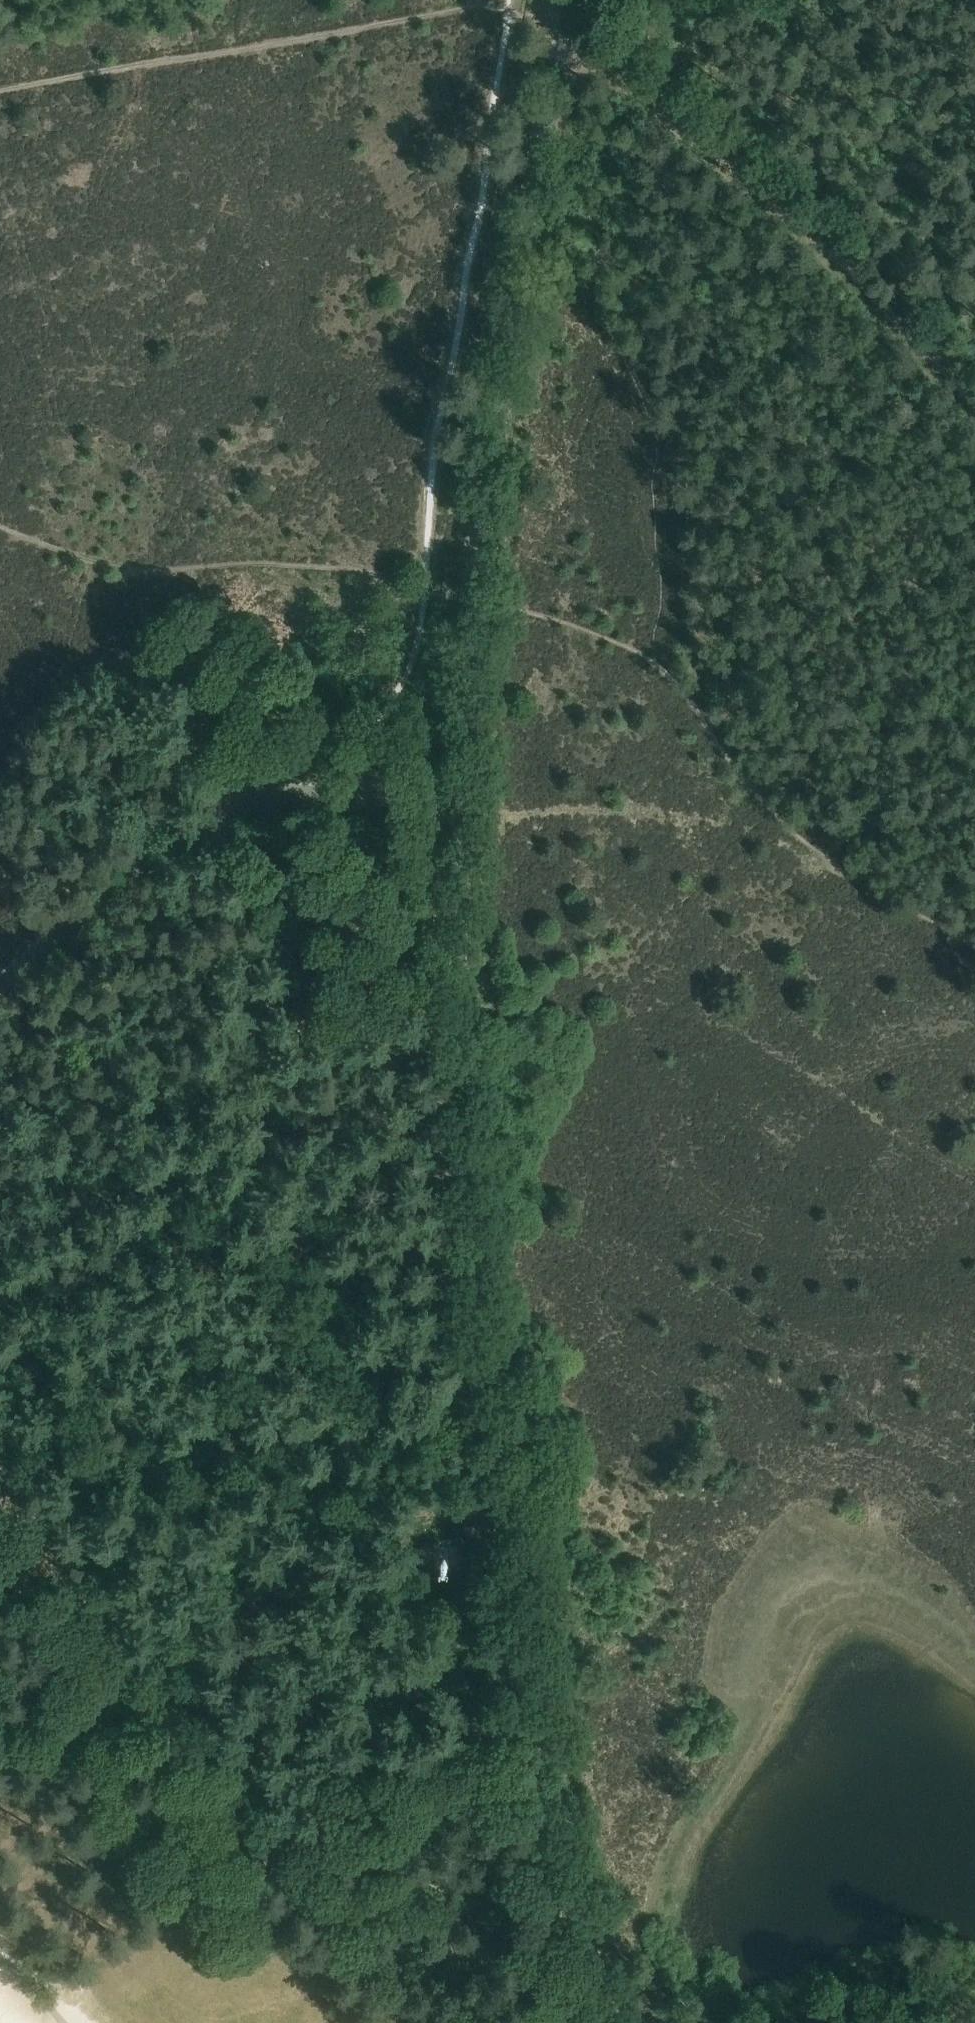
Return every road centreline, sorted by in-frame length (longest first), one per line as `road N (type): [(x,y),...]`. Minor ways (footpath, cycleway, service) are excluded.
road 1 (tertiary): [(605,2022),(492,1404),(470,1222),(459,1004),(462,794)]
road 2 (unclassified): [(462,794),(494,422),(569,0)]
road 3 (track): [(974,945),(828,861),(658,665),(568,622),(477,601)]
road 4 (track): [(974,412),(778,205),(565,22)]
road 5 (track): [(543,0),(0,82)]
road 6 (unclassified): [(0,977),(176,829),(214,810),(286,793),(462,794)]
road 7 (track): [(0,525),(141,568),(307,567),(424,591)]

